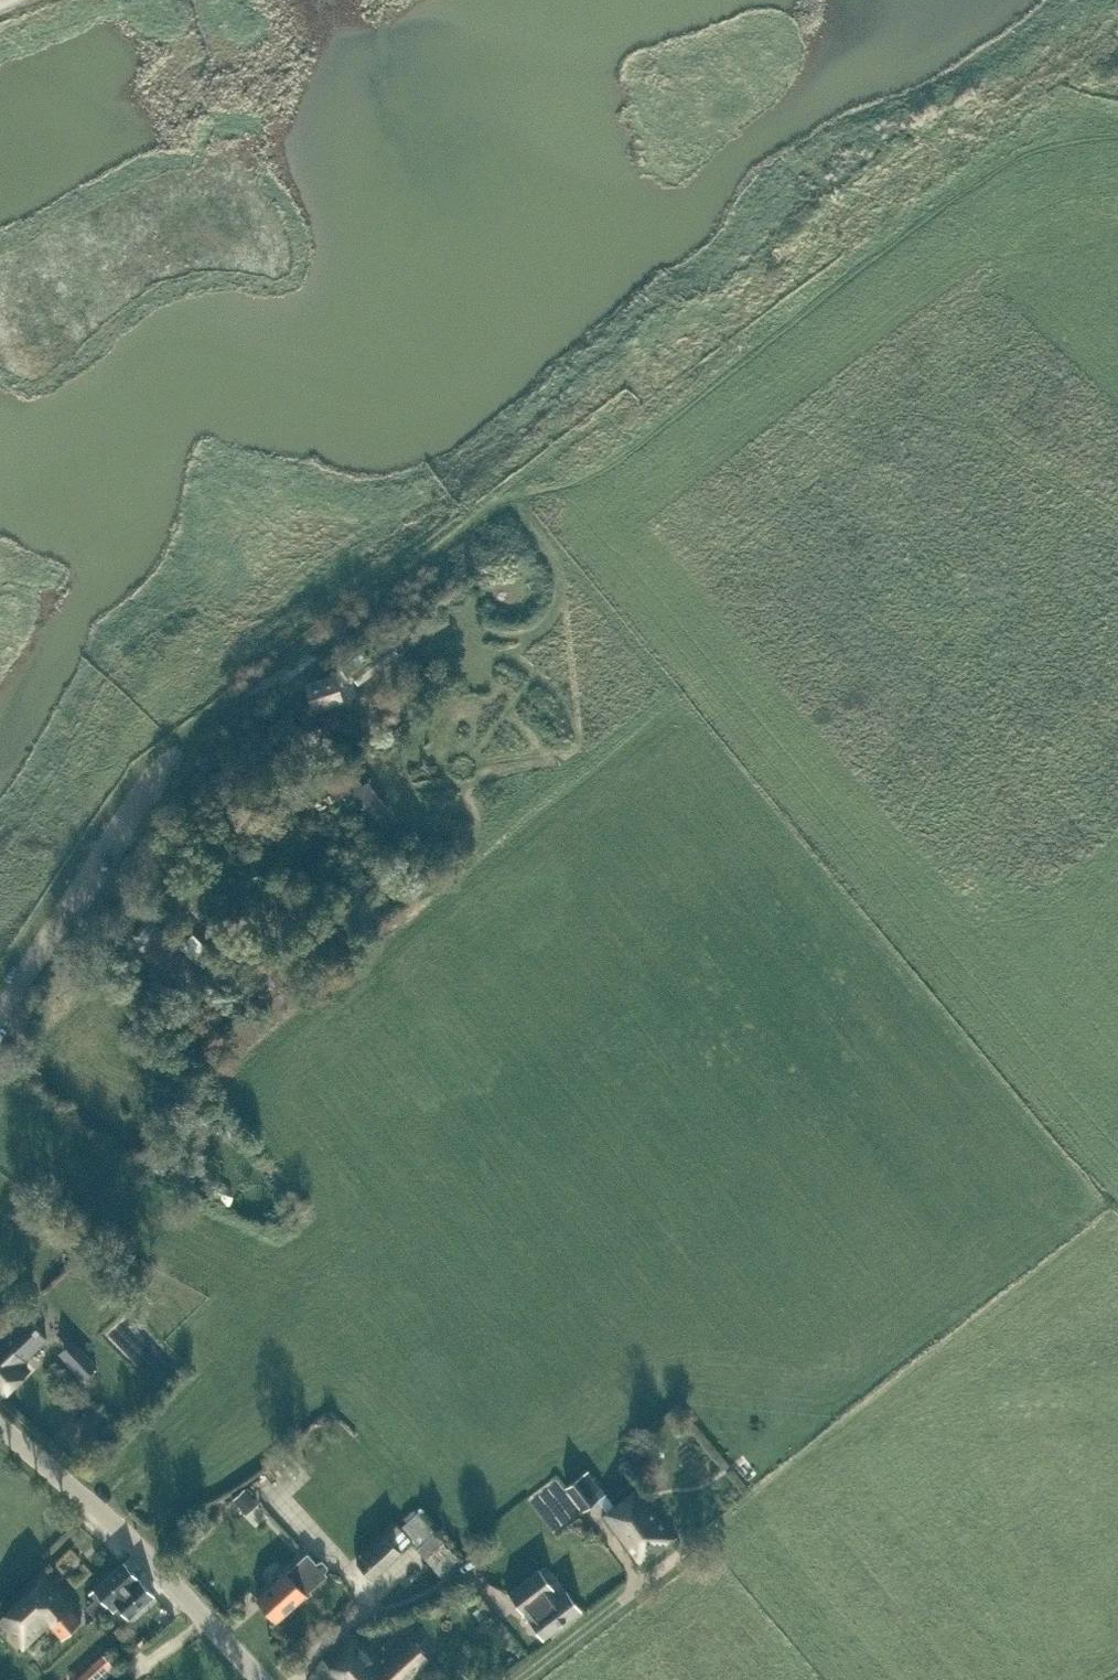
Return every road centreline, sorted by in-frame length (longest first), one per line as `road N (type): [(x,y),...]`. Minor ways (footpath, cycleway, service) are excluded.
road 1 (unclassified): [(263,1679),(0,1423)]
road 2 (unclassified): [(0,1017),(179,745)]

